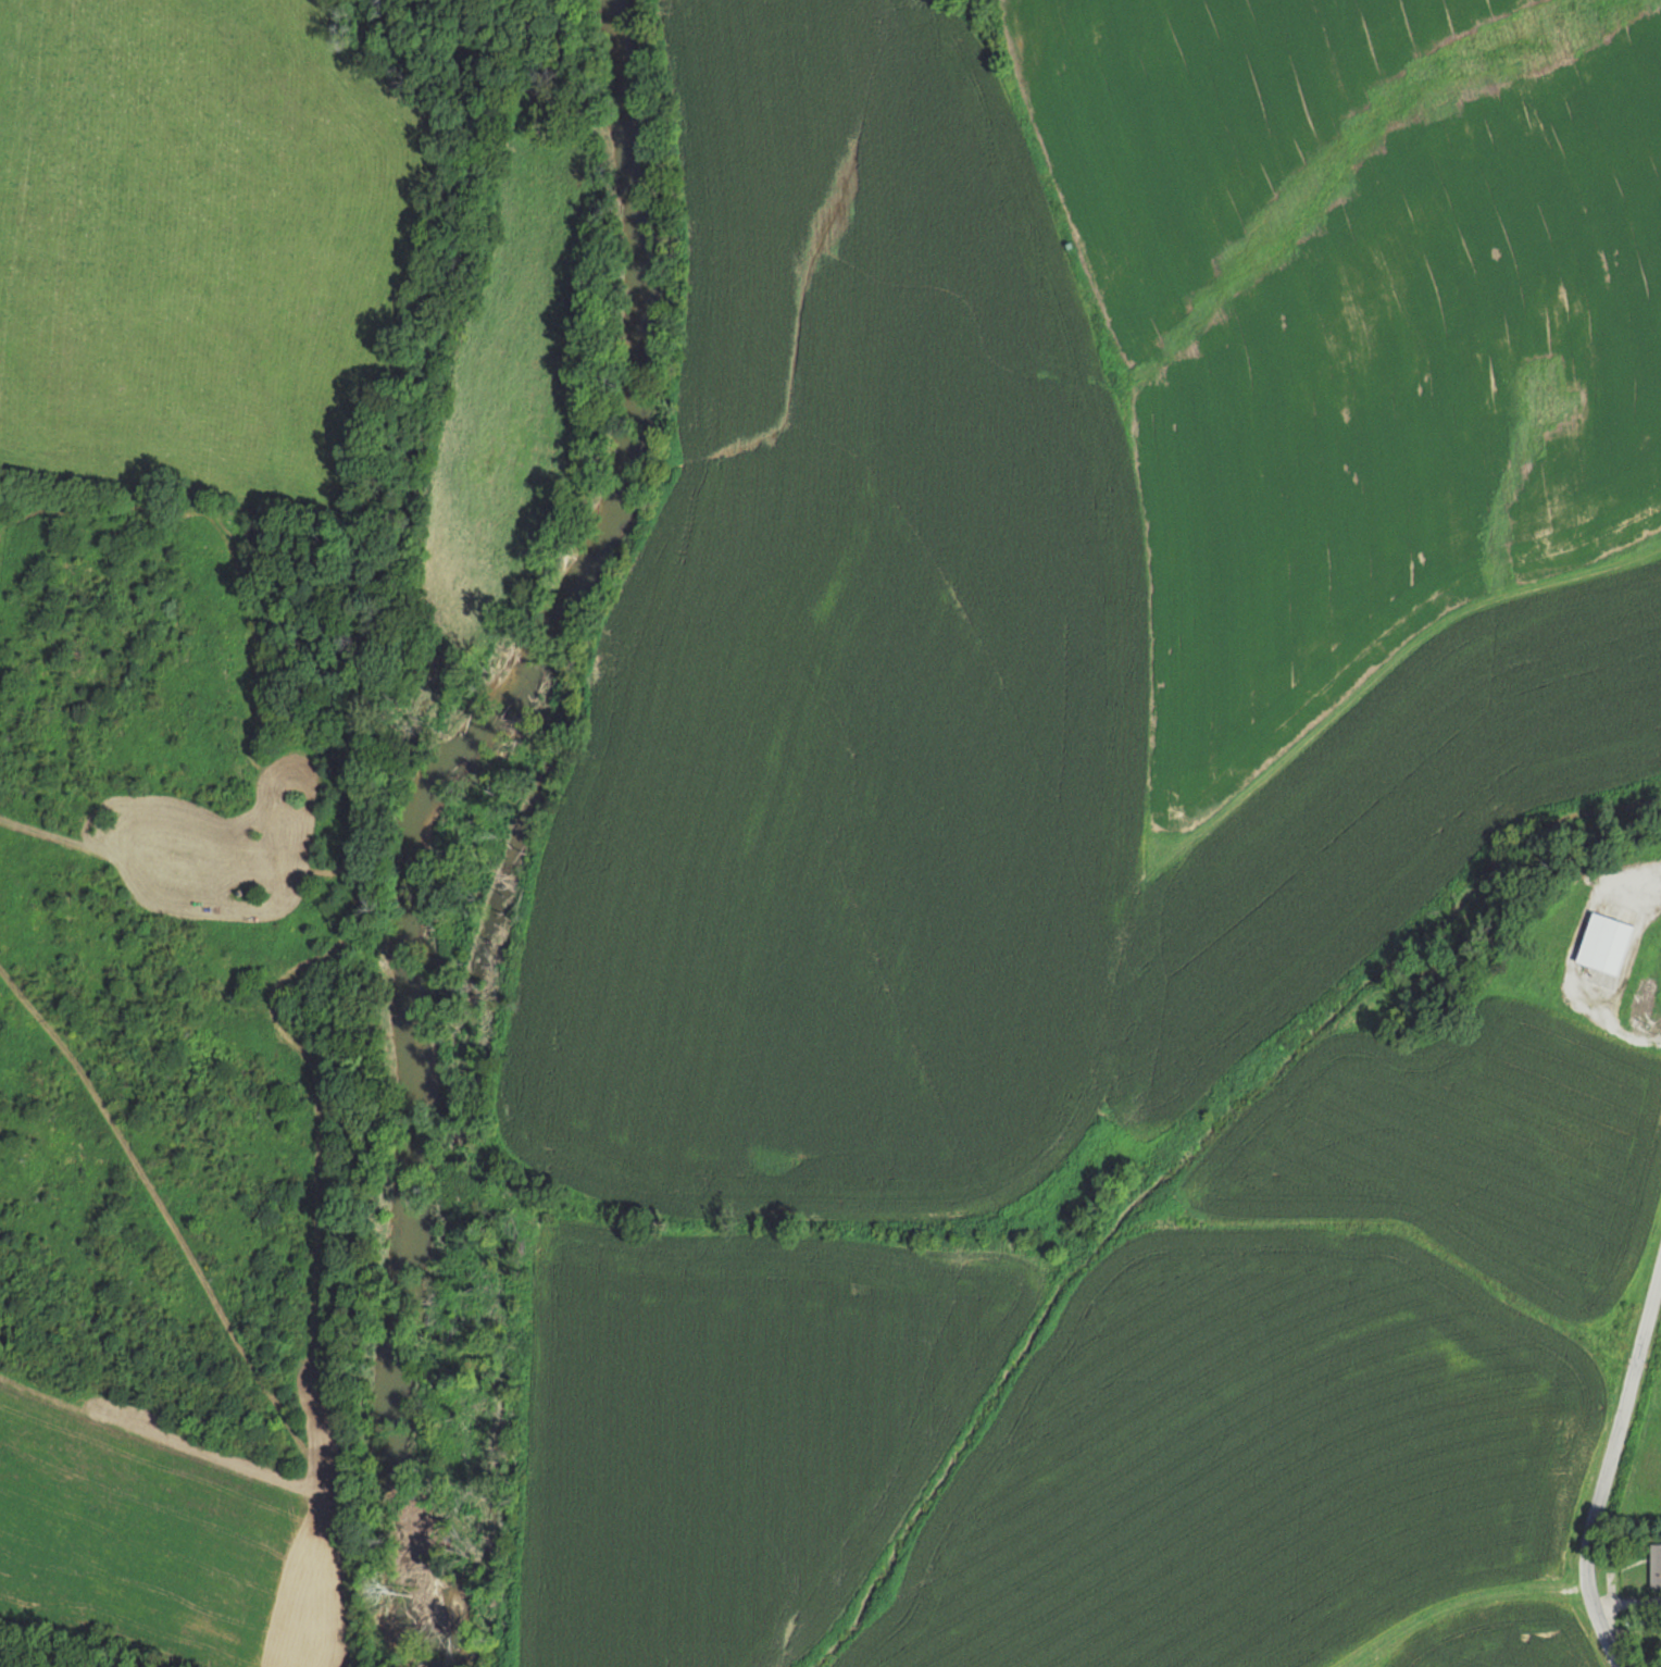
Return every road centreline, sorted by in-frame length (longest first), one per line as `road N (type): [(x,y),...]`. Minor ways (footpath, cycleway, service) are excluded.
road 1 (residential): [(1590,1666),(1583,1653),(1589,1571),(1660,1315)]

